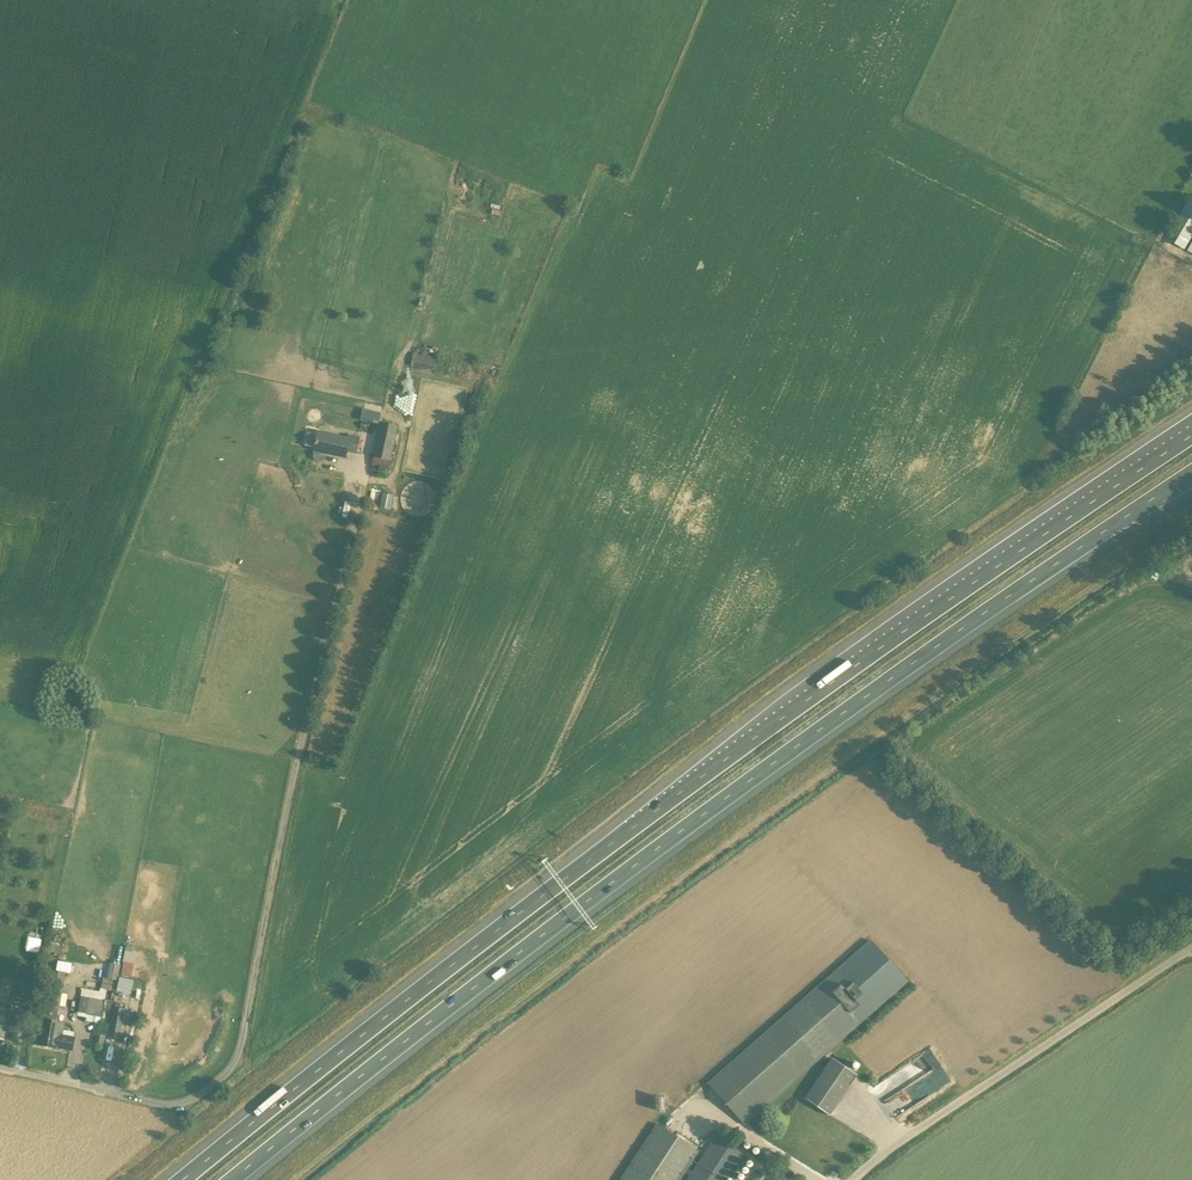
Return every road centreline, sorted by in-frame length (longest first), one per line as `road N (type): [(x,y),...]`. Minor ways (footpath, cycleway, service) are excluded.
road 1 (motorway): [(1191,437),(629,830),(177,1179)]
road 2 (motorway): [(229,1179),(415,1030),(839,711),(1191,473)]
road 3 (unclassified): [(852,1179),(1191,948)]
road 4 (unclassified): [(0,1067),(175,1104),(229,1071),(246,1022)]

